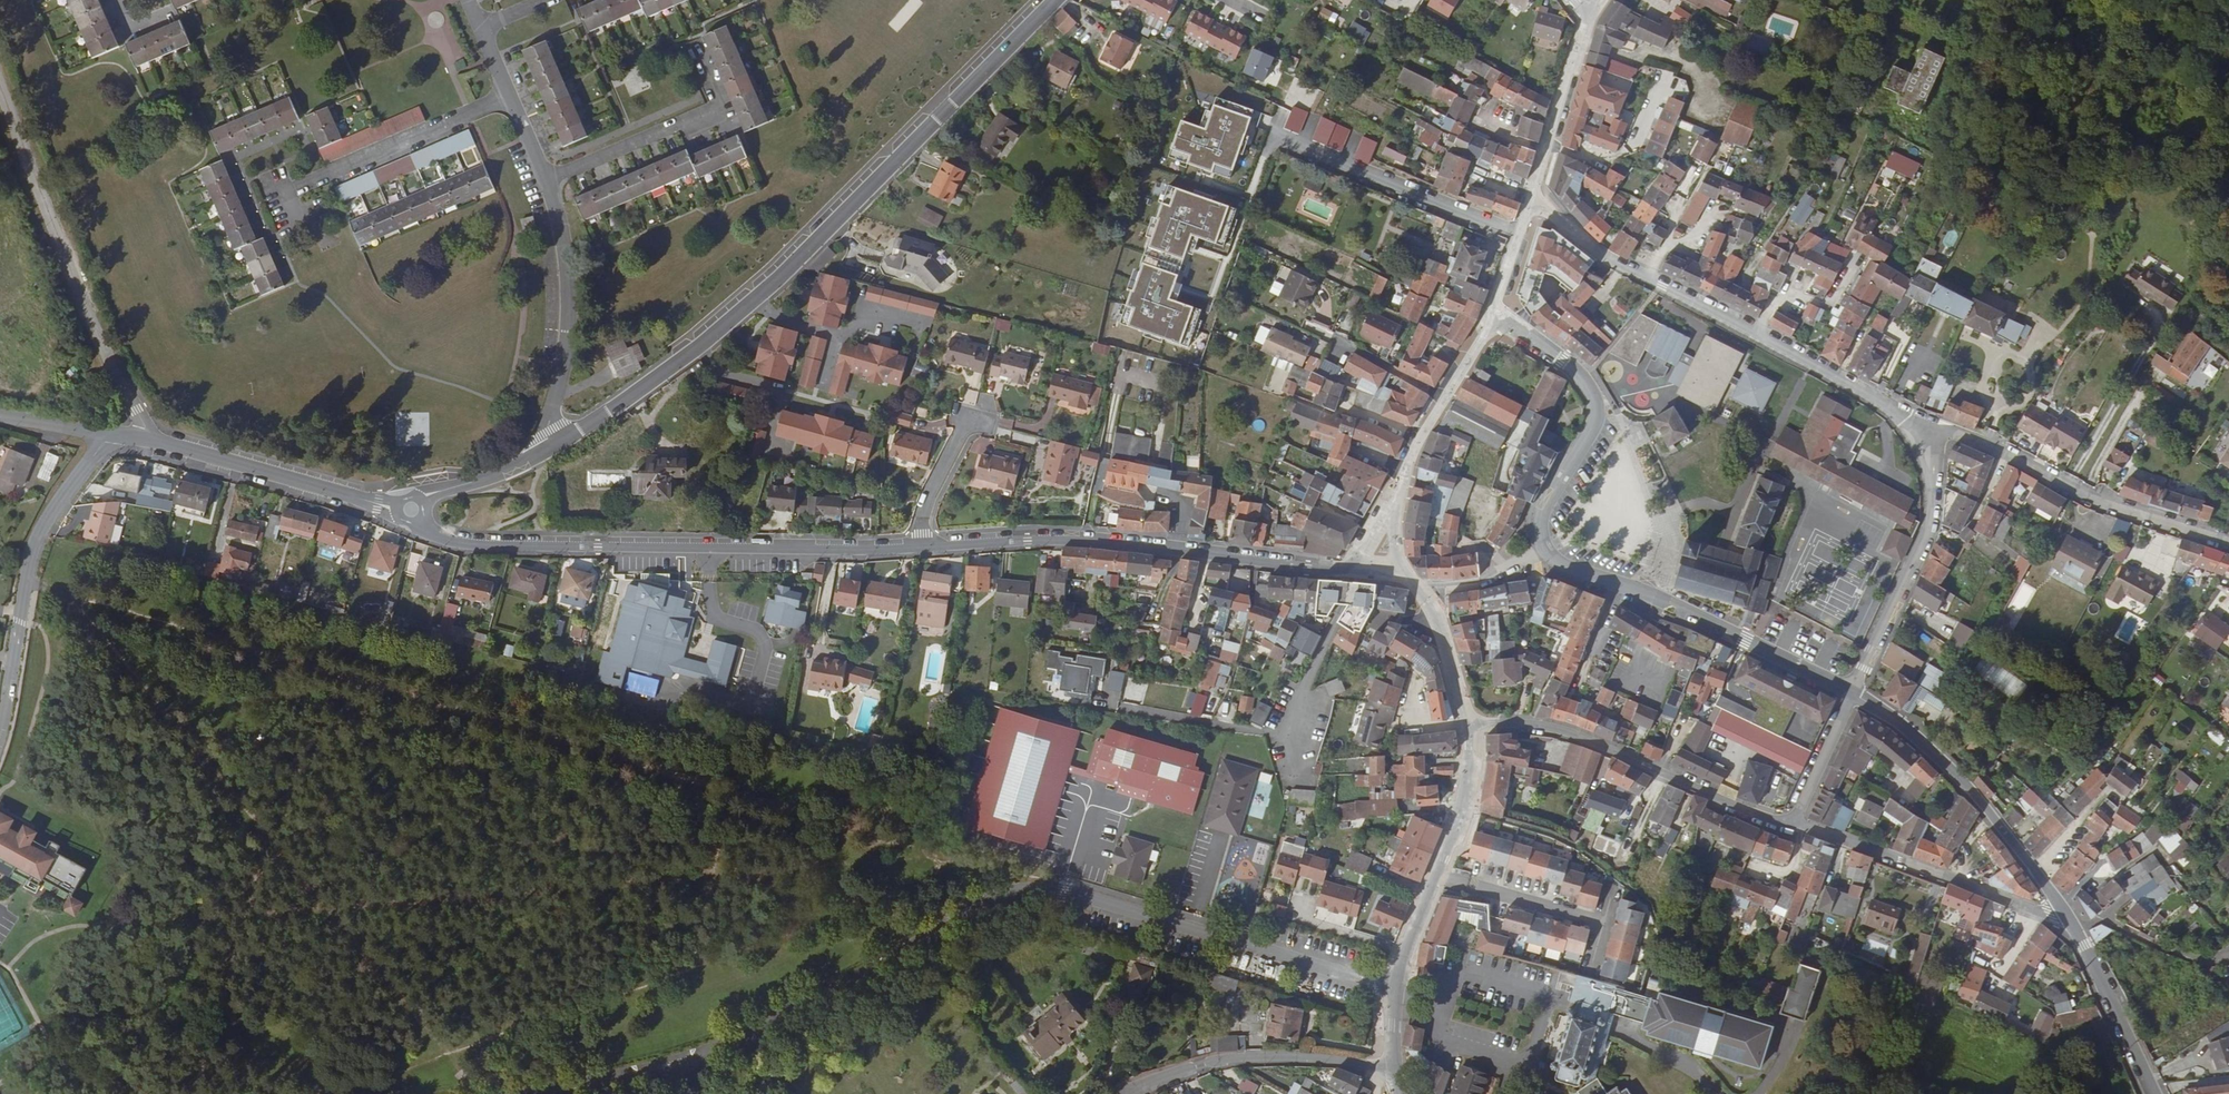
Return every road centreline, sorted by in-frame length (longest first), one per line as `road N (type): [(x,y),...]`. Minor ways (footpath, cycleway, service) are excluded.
road 1 (residential): [(526,1093),(690,1060),(958,910),(1015,889),(1122,902),(1396,988)]
road 2 (unclassified): [(555,441),(634,396),(749,304),(1054,0)]
road 3 (tertiary): [(1852,695),(1666,601),(1561,565),(1547,548),(1543,511),(1597,420),(1596,399),(1564,360),(1497,309)]
road 4 (residential): [(411,511),(423,532),(494,547),(922,546)]
road 5 (residential): [(922,546),(1095,541),(1355,568)]
road 6 (residential): [(1908,412),(1618,264),(1560,214)]
road 7 (residential): [(145,440),(143,421),(75,299),(0,106)]
road 8 (residential): [(1470,726),(1531,724),(1585,737),(1751,810),(1799,823)]
road 9 (residential): [(2228,537),(2101,499),(1908,412)]
road 10 (residential): [(105,442),(35,541),(0,740)]
road 11 (tertiary): [(2071,920),(1955,771),(1894,718),(1852,695)]
road 12 (residential): [(1852,695),(1931,533),(1926,456),(1908,412)]
road 13 (residential): [(1799,823),(2071,920)]
road 14 (unclassified): [(145,440),(411,511)]
road 15 (residential): [(1395,1071),(1240,1059),(1131,1093)]
road 16 (residential): [(547,187),(562,284),(558,363),(543,422),(555,441)]
road 17 (residential): [(547,187),(722,113),(696,50)]
road 18 (residential): [(512,98),(281,191)]
road 19 (tertiary): [(1399,486),(1497,309)]
road 20 (tertiary): [(2155,1093),(2071,920)]
road 21 (tertiary): [(1537,191),(1589,16)]
road 22 (residential): [(1612,921),(1438,873)]
road 23 (tertiary): [(1409,574),(1446,632),(1470,726)]
road 24 (unclassified): [(411,511),(555,441)]
road 25 (tertiary): [(1470,726),(1467,803),(1438,873)]
road 26 (residential): [(1799,823),(1852,695)]
road 27 (residential): [(972,420),(928,500),(922,546)]
road 28 (tertiary): [(1438,873),(1396,988)]

